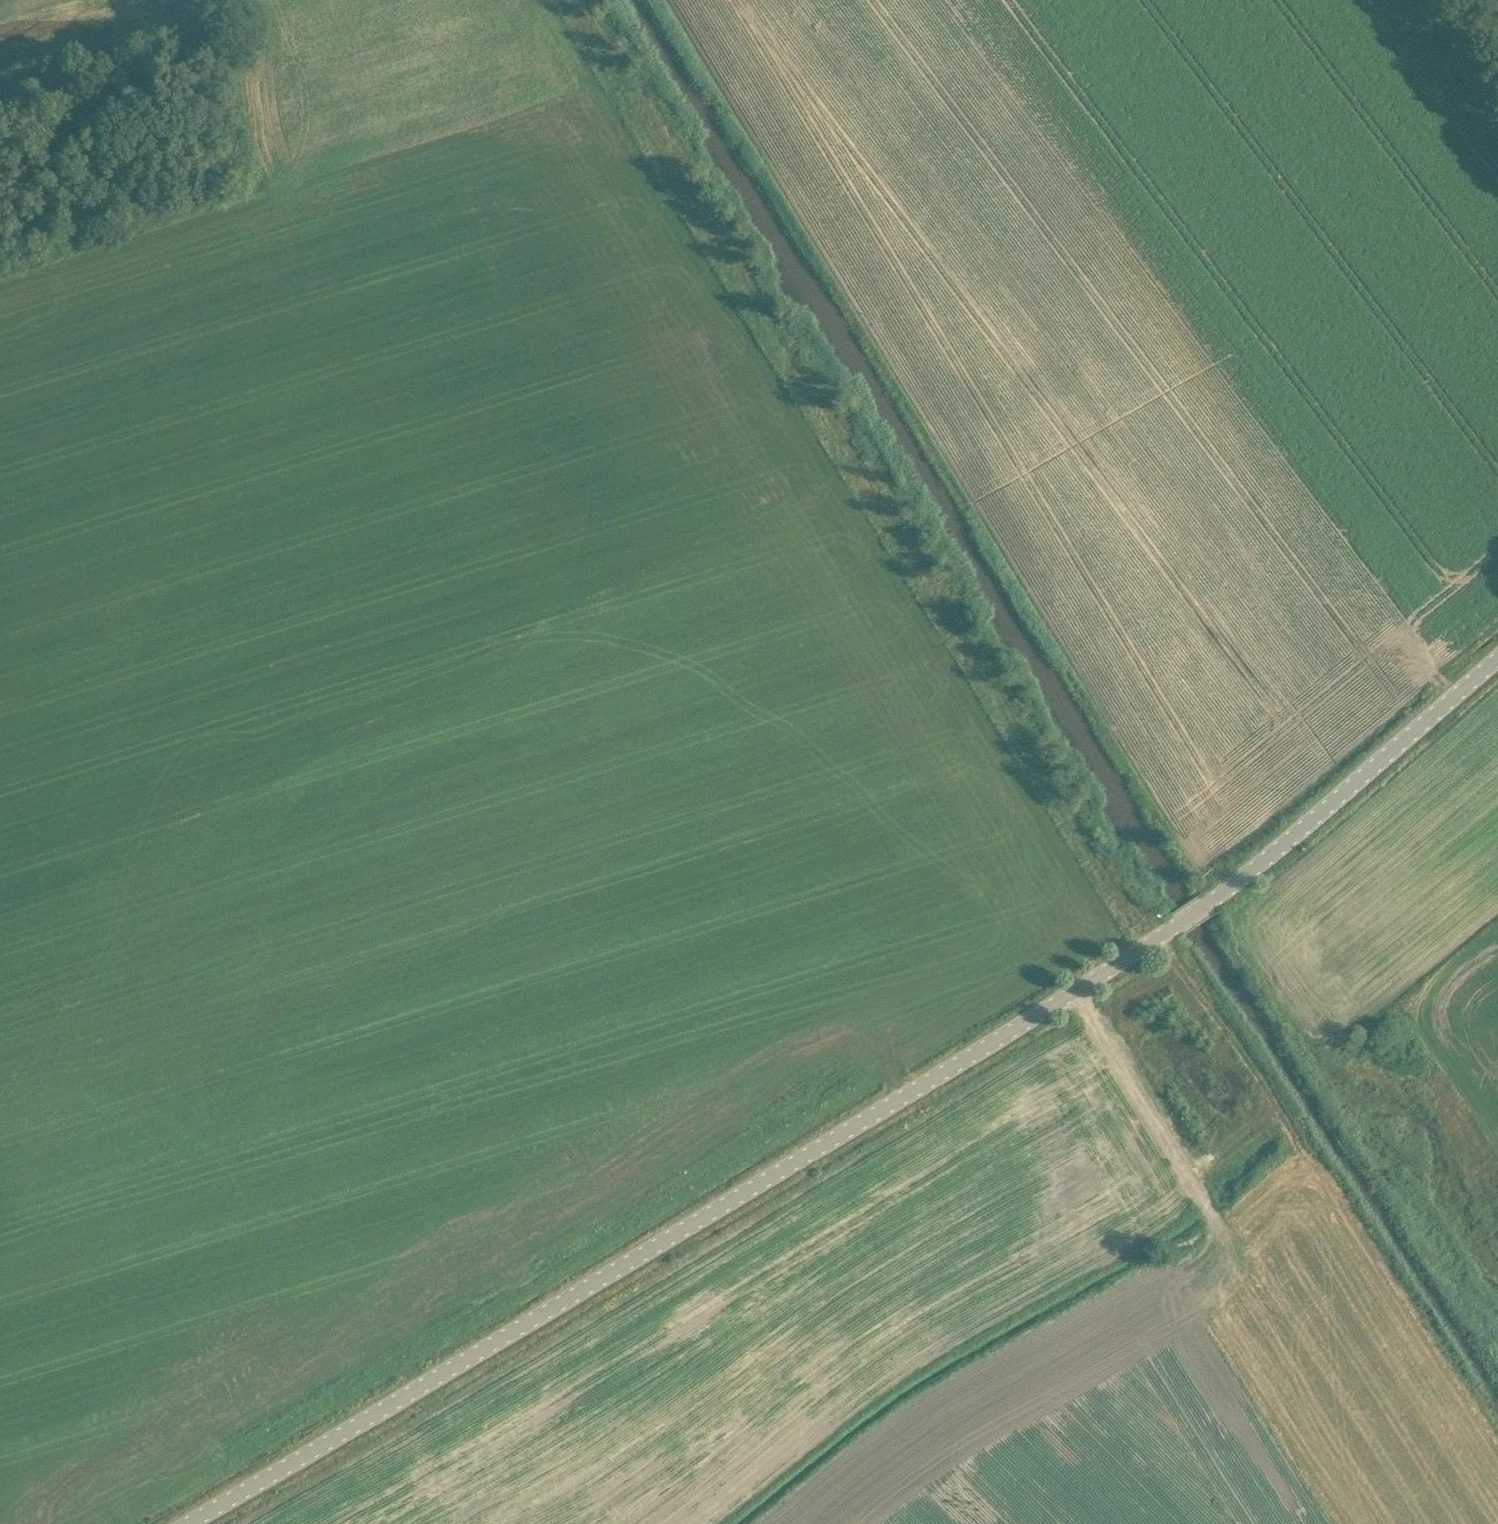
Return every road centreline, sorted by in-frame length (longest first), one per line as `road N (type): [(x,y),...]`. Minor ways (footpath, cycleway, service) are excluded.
road 1 (unclassified): [(195,1523),(1208,906),(1497,656)]

